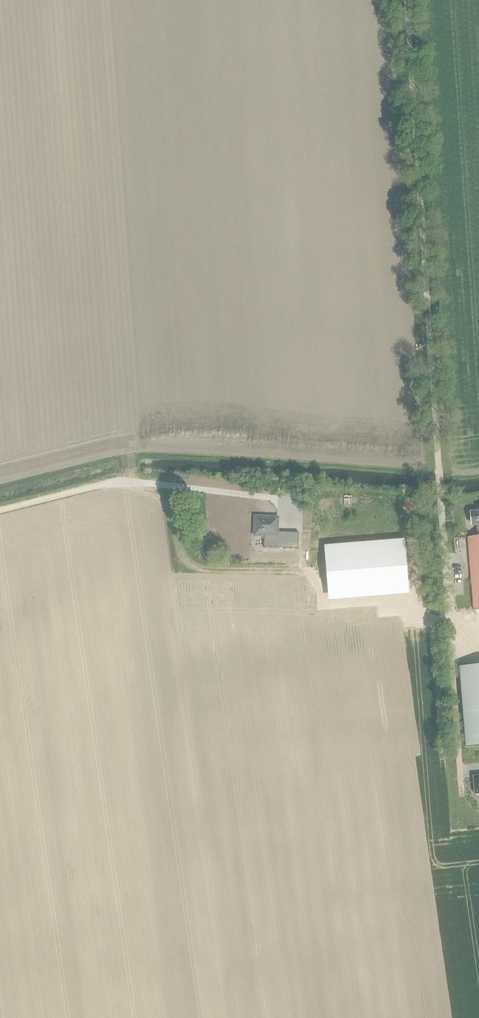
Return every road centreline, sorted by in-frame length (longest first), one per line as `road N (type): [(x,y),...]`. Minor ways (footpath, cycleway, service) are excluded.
road 1 (unclassified): [(0,513),(121,483),(242,496)]

